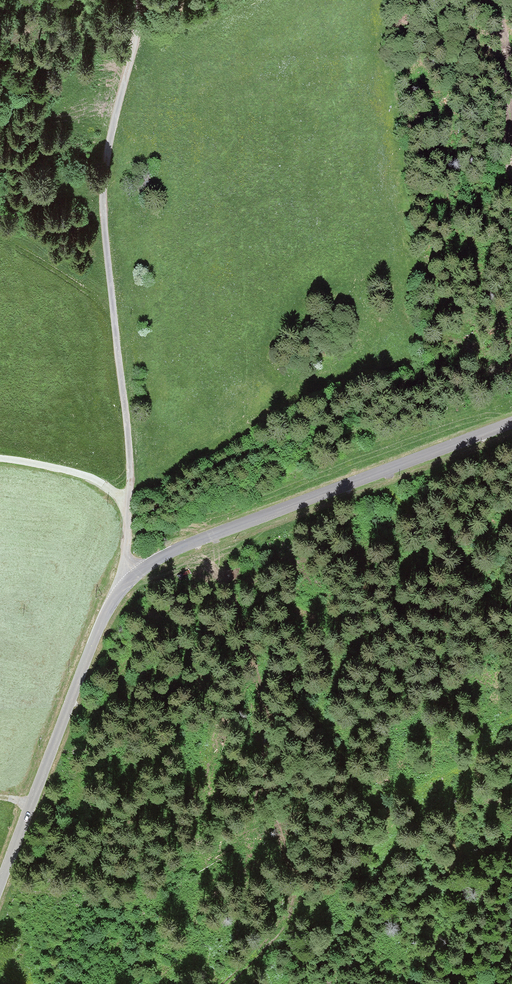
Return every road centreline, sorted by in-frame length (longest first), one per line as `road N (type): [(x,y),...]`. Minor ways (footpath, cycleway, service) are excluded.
road 1 (unclassified): [(126,585),(132,473),(105,211),(112,130),(135,45),(133,0)]
road 2 (tertiary): [(511,421),(223,530),(148,564),(126,585)]
road 3 (tertiary): [(126,585),(85,664),(0,888)]
road 4 (track): [(0,458),(96,477),(128,500)]

